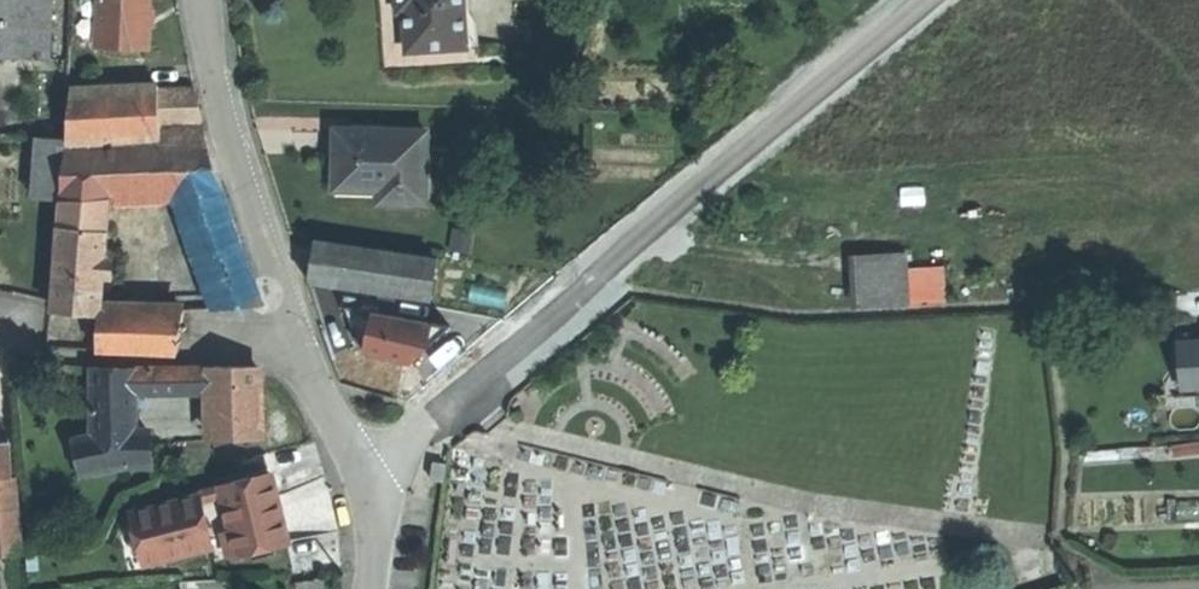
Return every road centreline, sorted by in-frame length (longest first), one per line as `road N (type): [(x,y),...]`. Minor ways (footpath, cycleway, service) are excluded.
road 1 (residential): [(367,485),(923,0)]
road 2 (residential): [(367,485),(303,352),(216,84),(199,0)]

